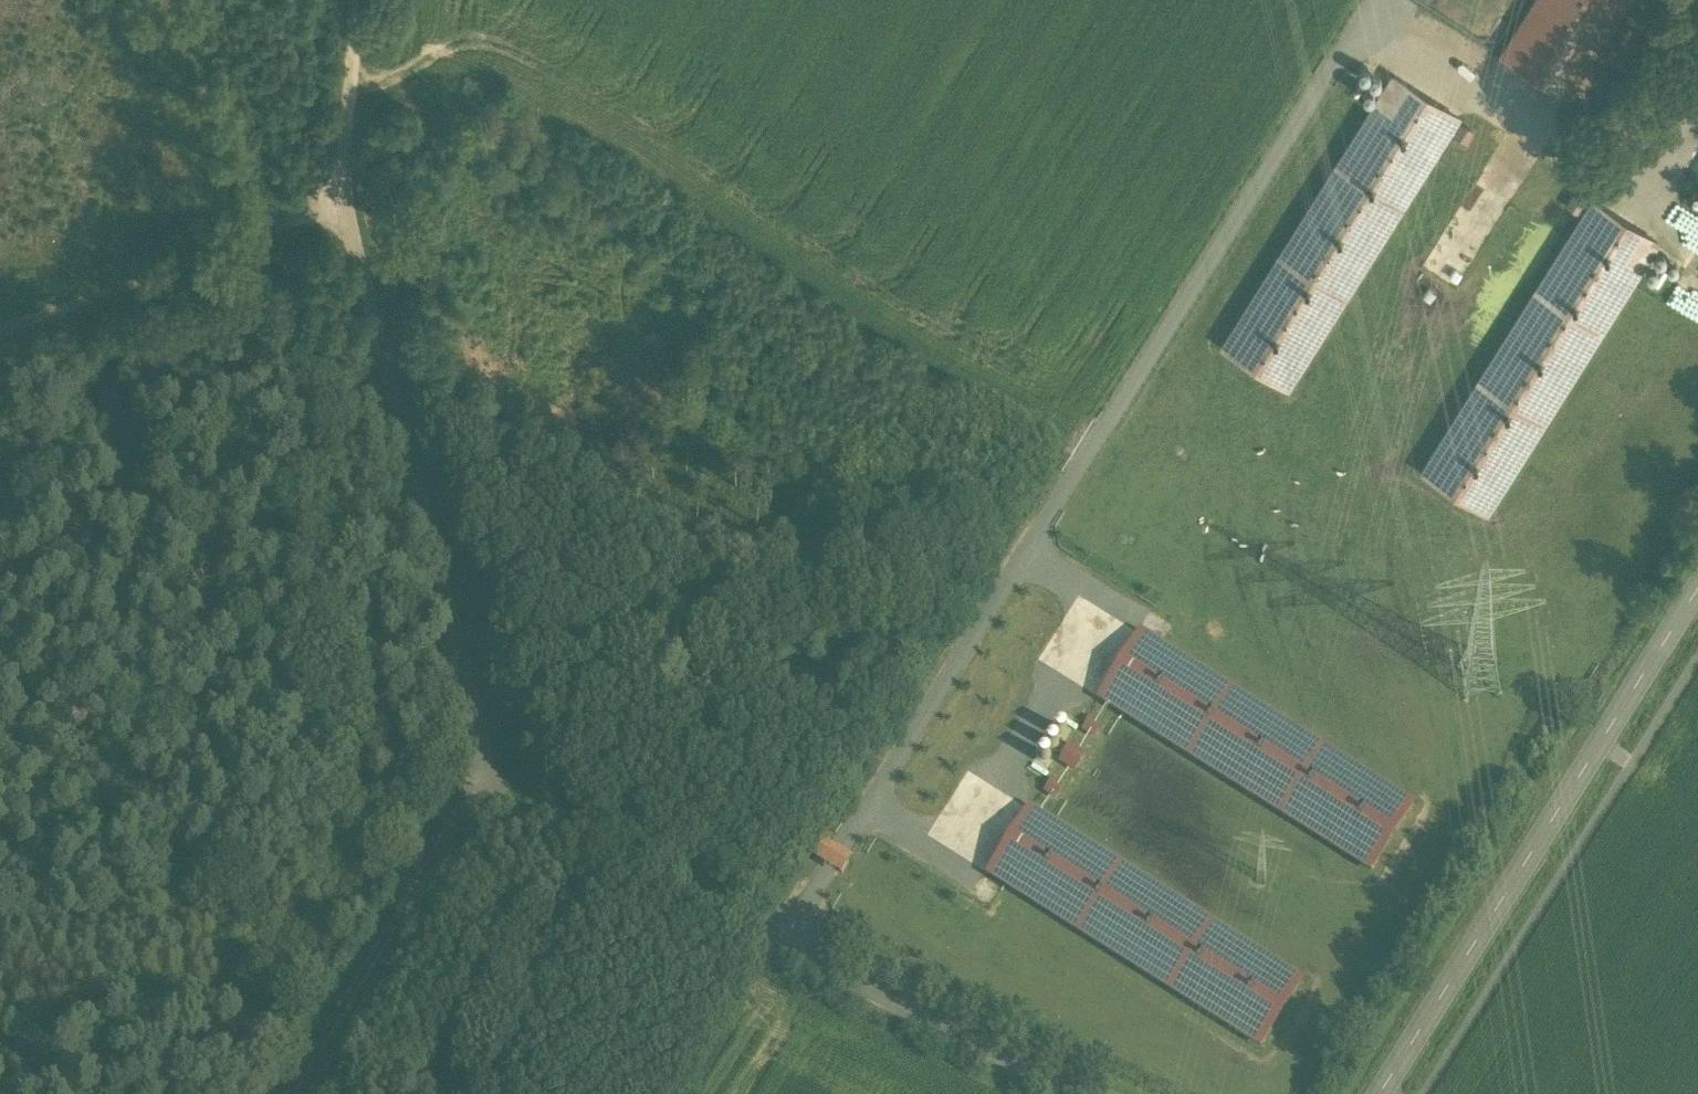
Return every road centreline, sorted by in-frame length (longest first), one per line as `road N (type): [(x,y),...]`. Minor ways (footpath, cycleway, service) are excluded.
road 1 (unclassified): [(1099,1093),(560,820),(494,765),(356,223),(353,98),(365,0)]
road 2 (tertiary): [(1697,587),(1380,1093)]
road 3 (track): [(494,765),(288,1093)]
road 4 (track): [(0,291),(351,173)]

